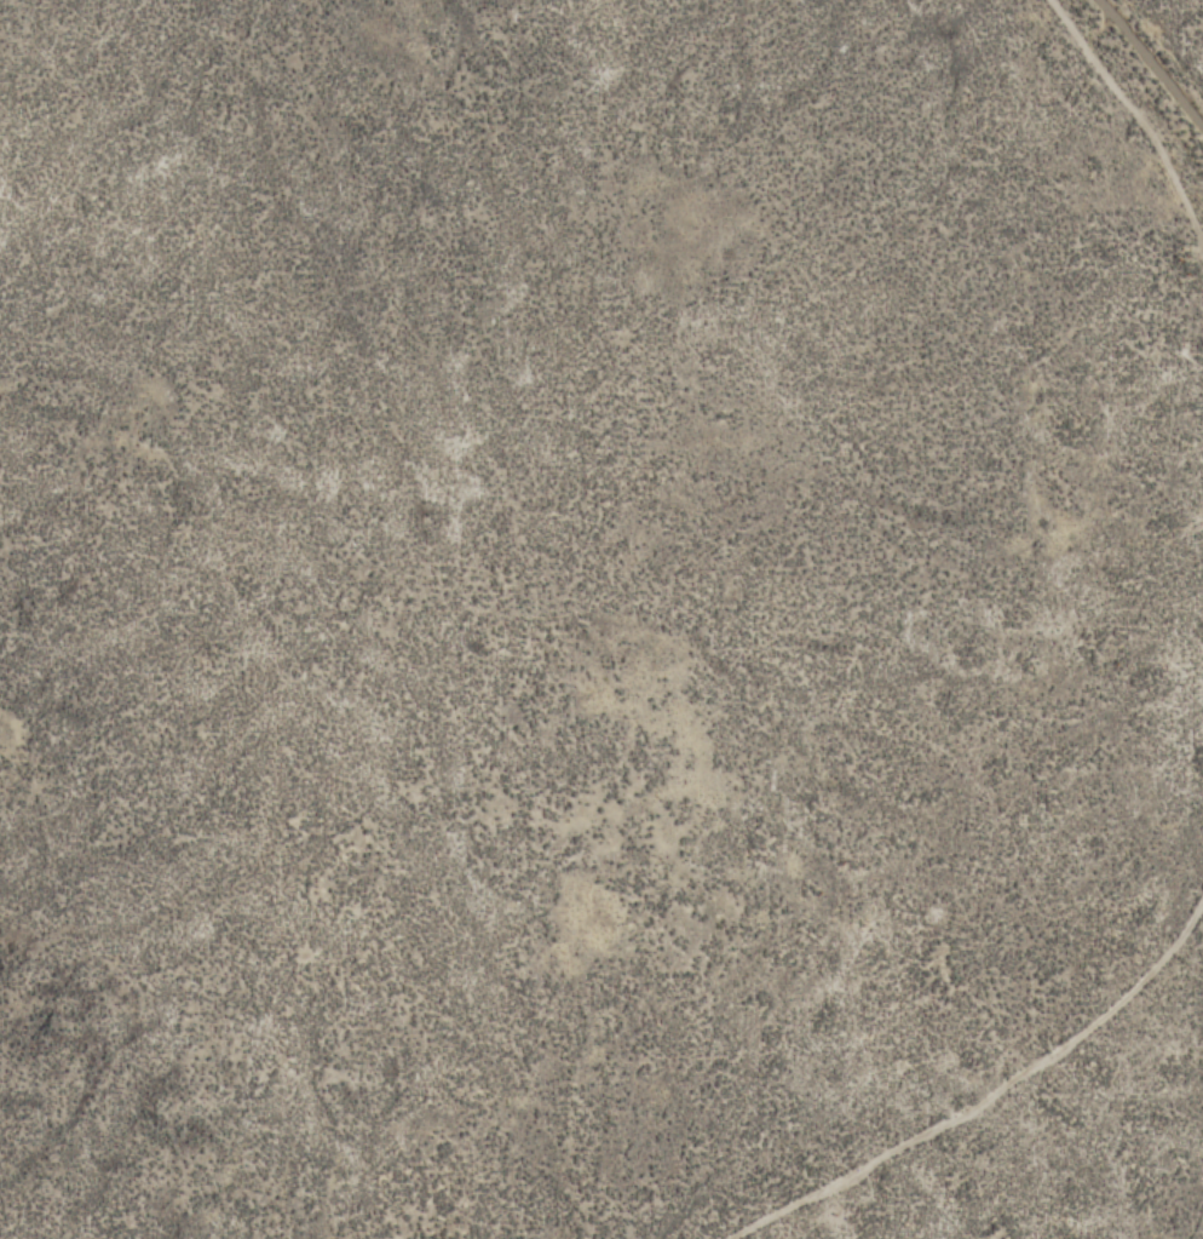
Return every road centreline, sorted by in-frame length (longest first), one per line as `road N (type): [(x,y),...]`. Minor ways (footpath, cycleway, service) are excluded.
road 1 (track): [(730,1238),(982,1107),(1141,983),(1202,905)]

